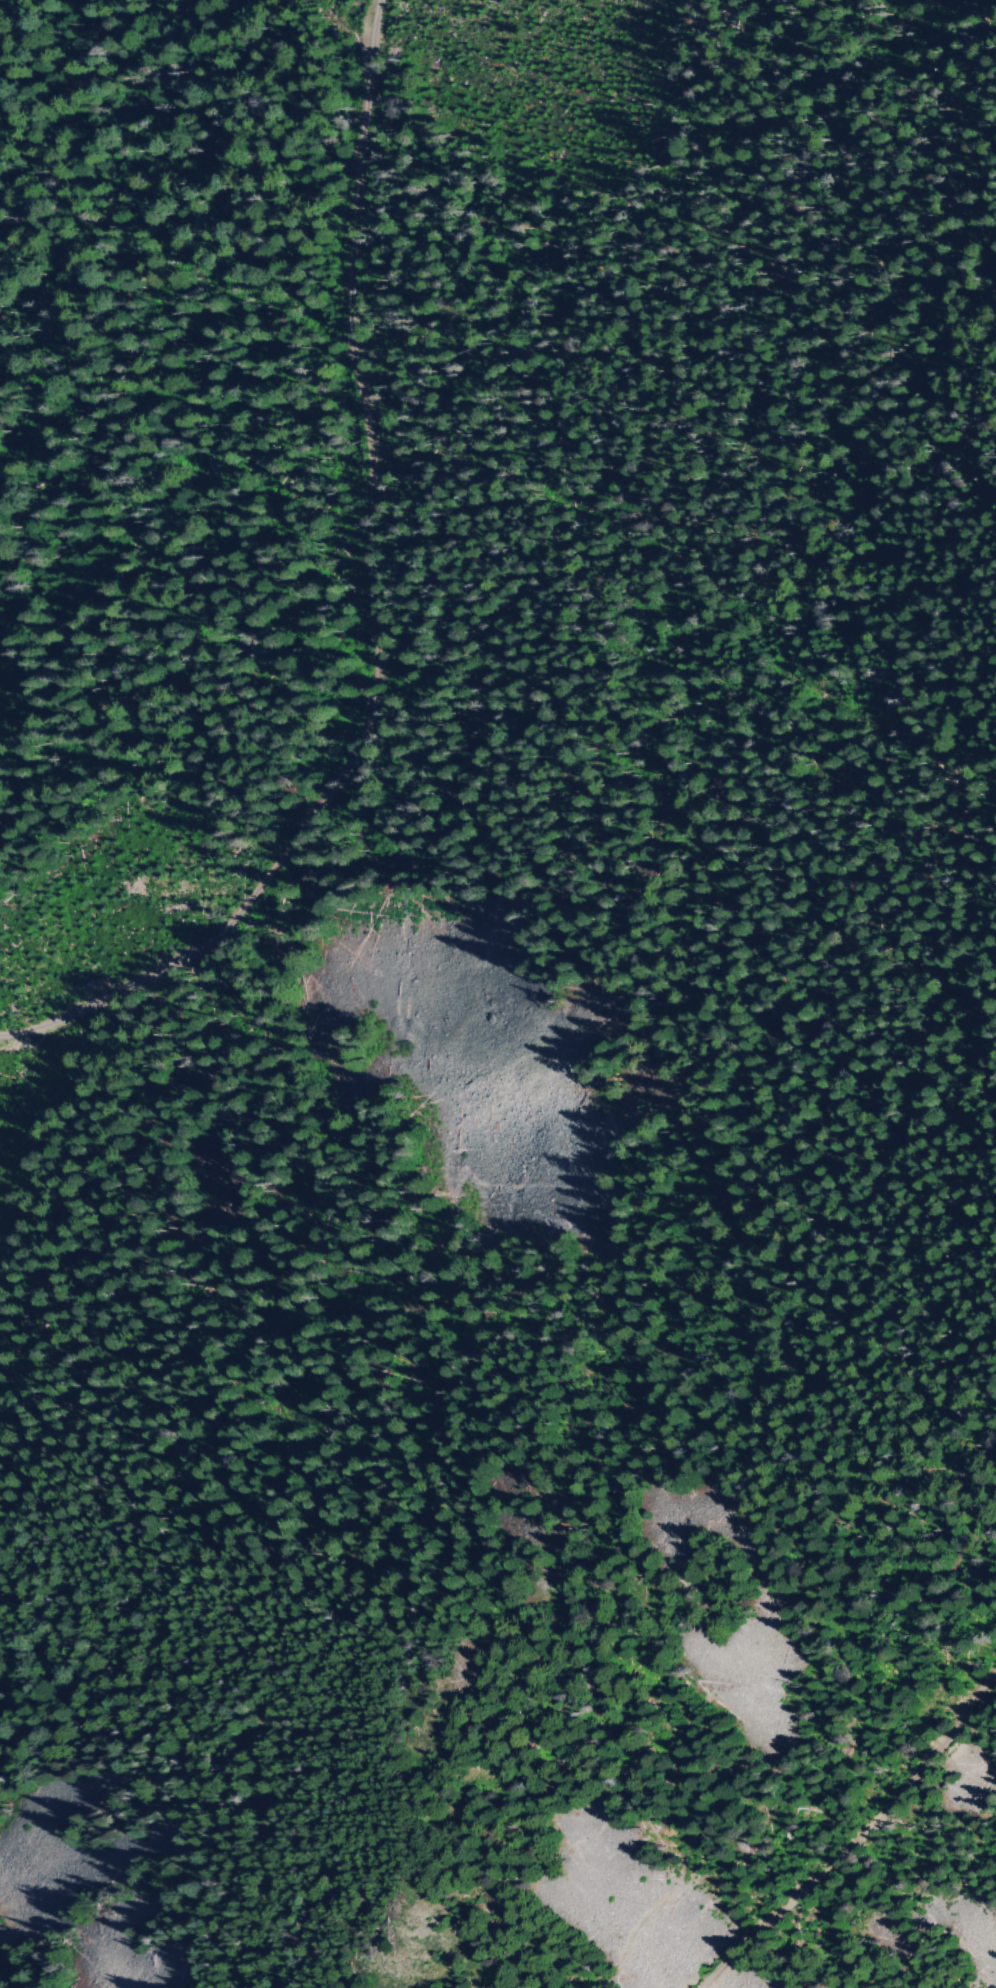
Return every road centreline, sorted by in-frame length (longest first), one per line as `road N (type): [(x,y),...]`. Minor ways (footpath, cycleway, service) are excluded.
road 1 (track): [(382,0),(364,85),(351,316),(371,476),(377,648),(359,737),(338,780),(219,928),(46,1020),(0,1031)]
road 2 (track): [(701,1987),(889,1811),(995,1686)]

